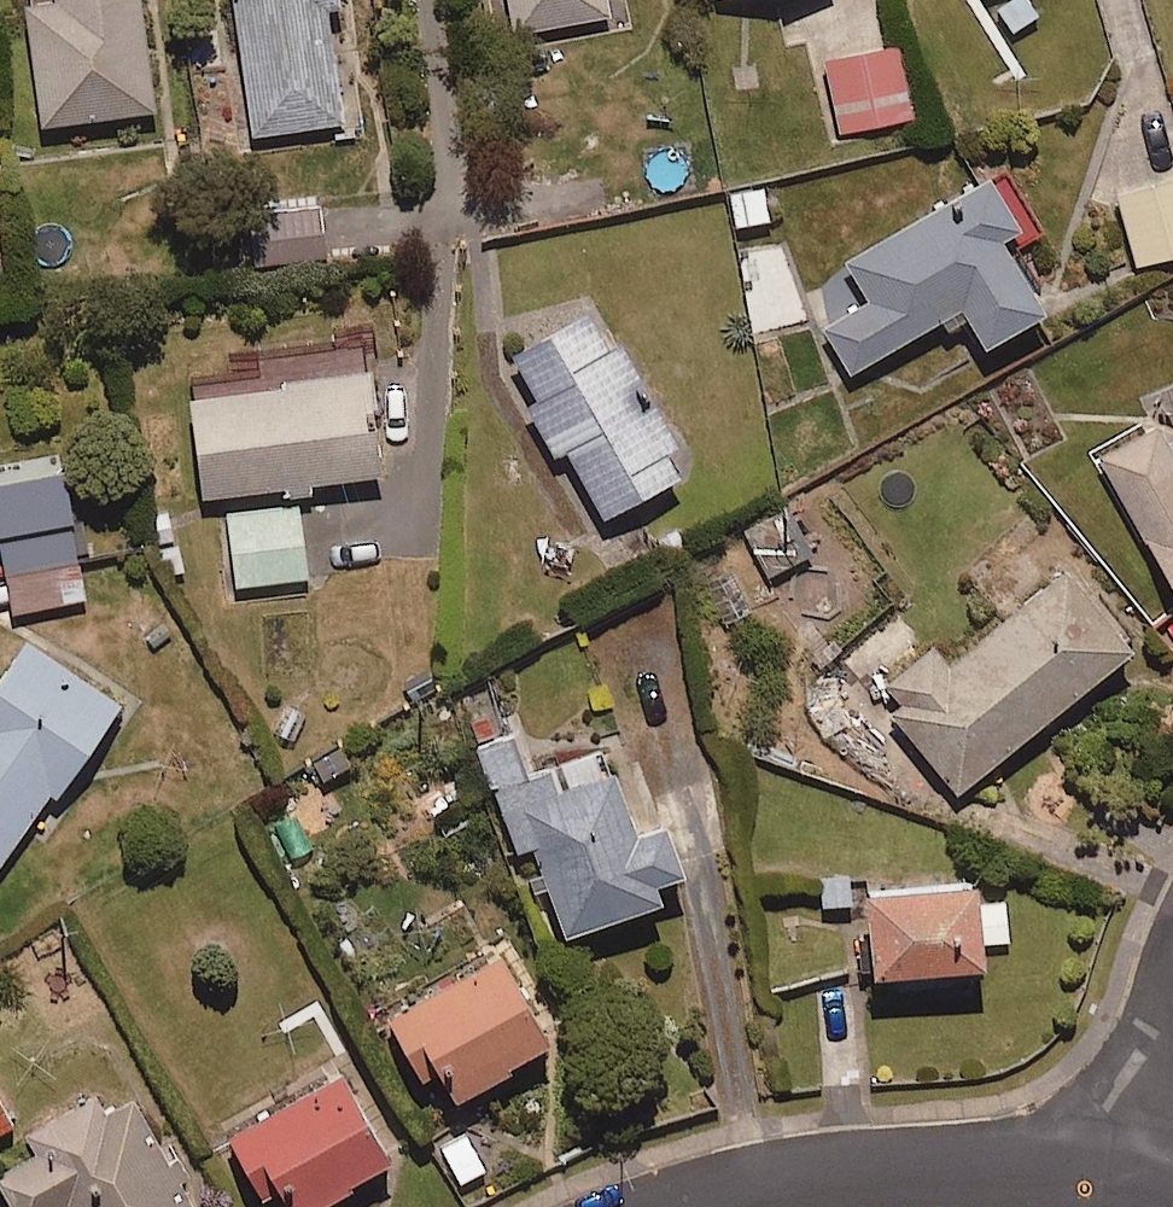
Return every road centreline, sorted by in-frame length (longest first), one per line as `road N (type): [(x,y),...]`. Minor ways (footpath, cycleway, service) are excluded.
road 1 (residential): [(696,1206),(801,1180),(920,1168),(1044,1170),(1139,1184)]
road 2 (residential): [(1172,1036),(1139,1184)]

